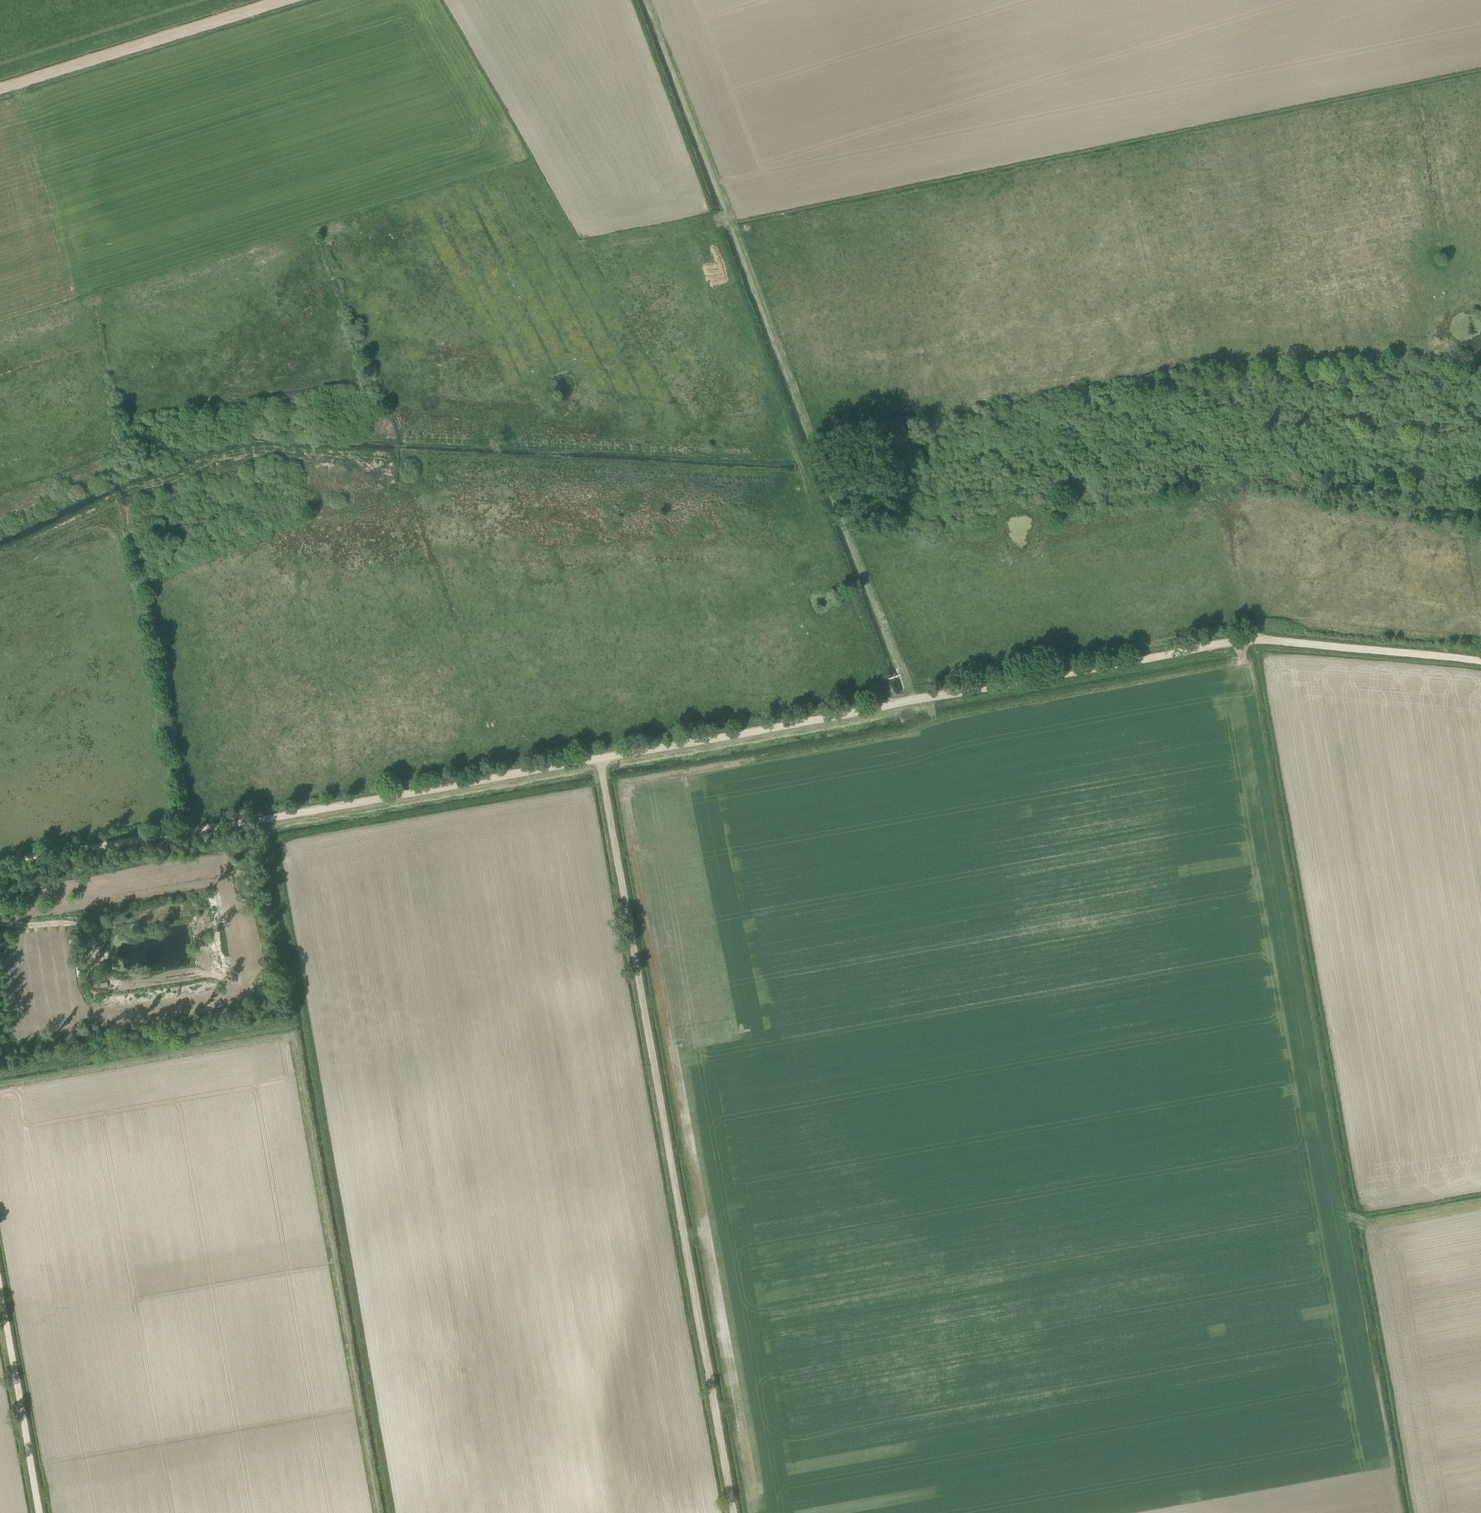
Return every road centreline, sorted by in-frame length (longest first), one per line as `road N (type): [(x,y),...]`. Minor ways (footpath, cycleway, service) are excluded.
road 1 (track): [(1480,658),(1257,640),(600,762)]
road 2 (track): [(735,1512),(600,762)]
road 3 (track): [(600,762),(0,864)]
road 4 (track): [(1341,1217),(1401,1512)]
road 5 (track): [(287,0),(0,88)]
road 6 (track): [(39,1512),(0,1291)]

